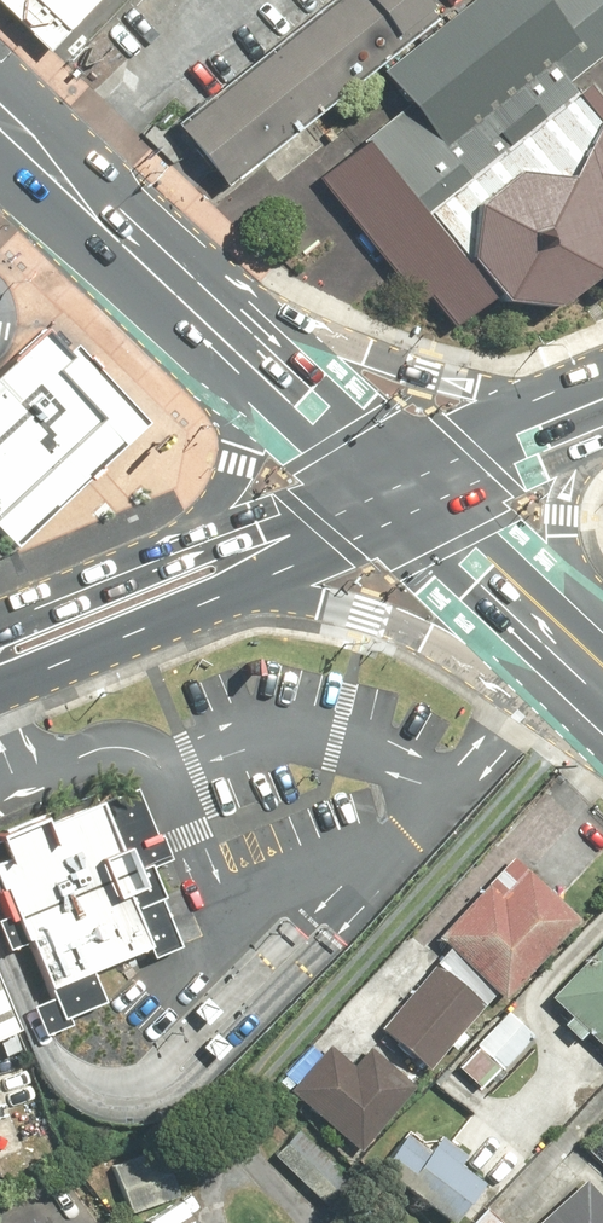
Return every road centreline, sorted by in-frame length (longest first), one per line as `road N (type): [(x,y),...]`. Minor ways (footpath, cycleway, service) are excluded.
road 1 (primary): [(602,720),(382,622),(313,602),(220,597)]
road 2 (primary): [(0,75),(263,315)]
road 3 (primary): [(245,402),(0,163)]
road 4 (primary): [(263,315),(371,356),(472,383),(577,382)]
road 5 (primary): [(602,718),(389,528)]
road 6 (primary): [(220,597),(0,689)]
road 7 (primary): [(263,315),(411,450)]
road 8 (primary): [(601,425),(559,512),(559,541),(584,609)]
road 9 (primary): [(163,554),(341,482)]
road 10 (primary): [(389,528),(220,597)]
road 11 (secondary): [(411,450),(577,382)]
road 12 (primary): [(163,554),(226,486),(245,402)]
road 13 (primary): [(0,621),(163,554)]
road 14 (primary): [(464,496),(584,609)]
road 15 (secondary): [(601,425),(464,496)]
road 16 (primary): [(341,482),(245,402)]

